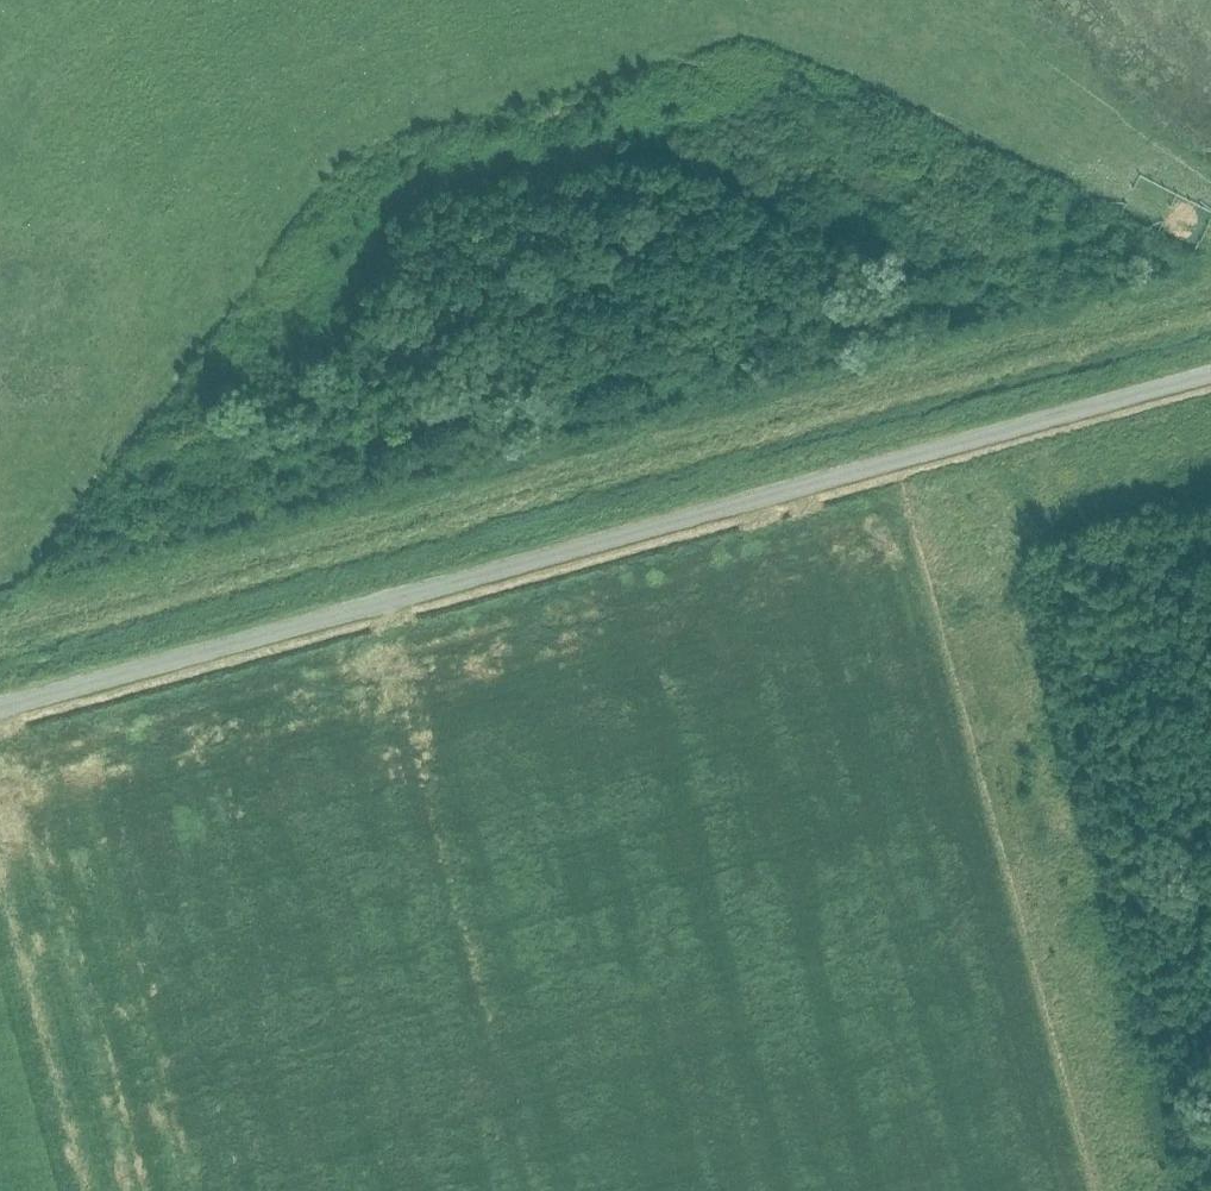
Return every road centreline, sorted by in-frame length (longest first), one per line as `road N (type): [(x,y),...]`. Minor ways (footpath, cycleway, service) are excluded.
road 1 (unclassified): [(0,707),(1210,375)]

